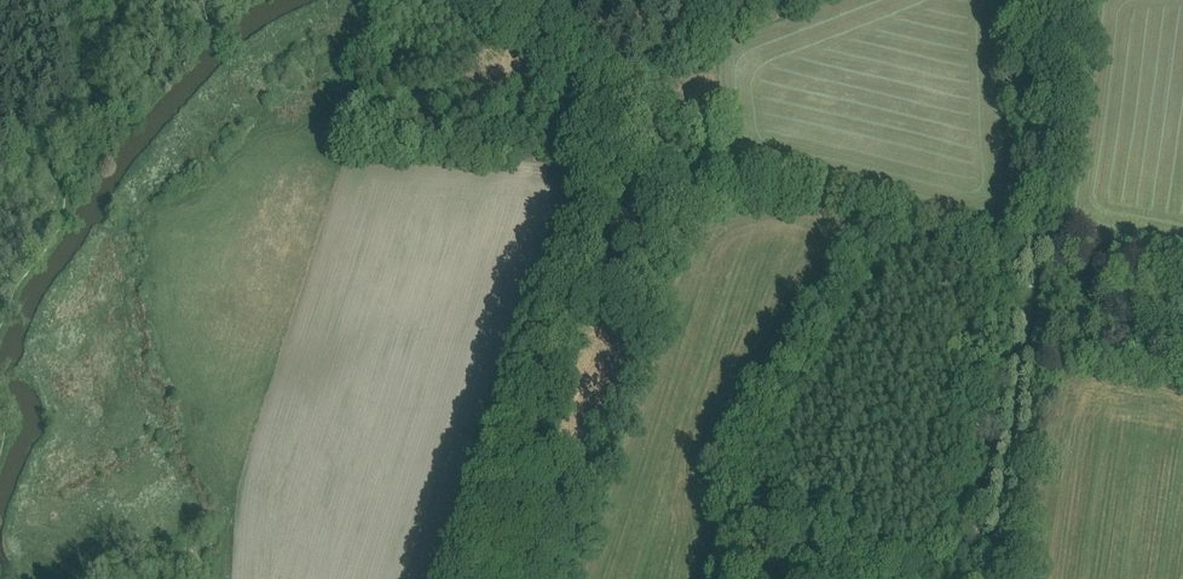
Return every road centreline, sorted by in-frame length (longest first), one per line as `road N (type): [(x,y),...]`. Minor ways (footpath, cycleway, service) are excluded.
road 1 (track): [(1035,248),(993,578)]
road 2 (track): [(1035,248),(1069,0)]

